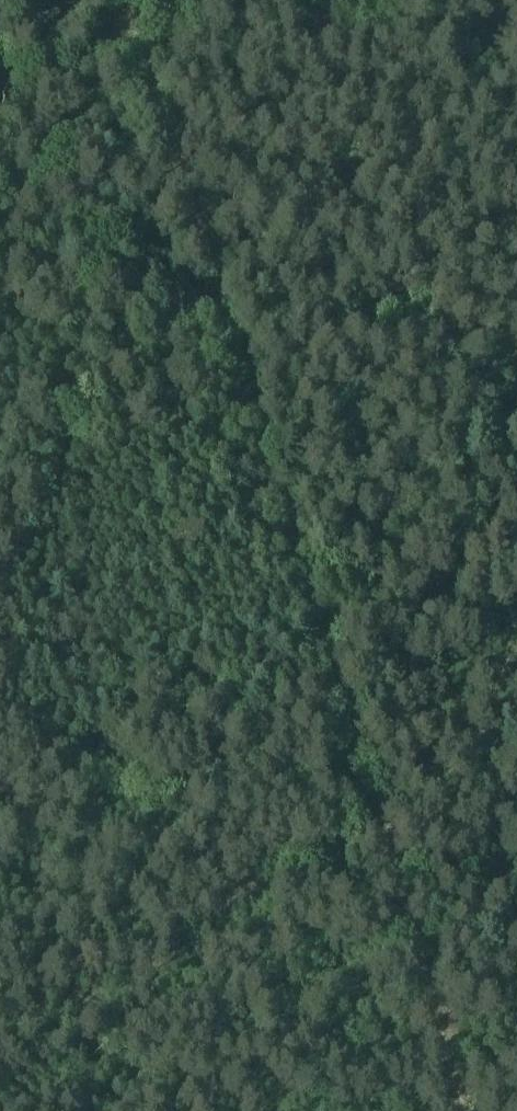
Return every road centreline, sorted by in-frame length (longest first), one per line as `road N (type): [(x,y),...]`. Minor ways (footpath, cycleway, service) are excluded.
road 1 (track): [(144,65),(375,827)]
road 2 (track): [(0,985),(381,848),(375,827),(516,788)]
road 3 (track): [(461,1110),(381,848)]
road 4 (track): [(375,0),(144,65)]

